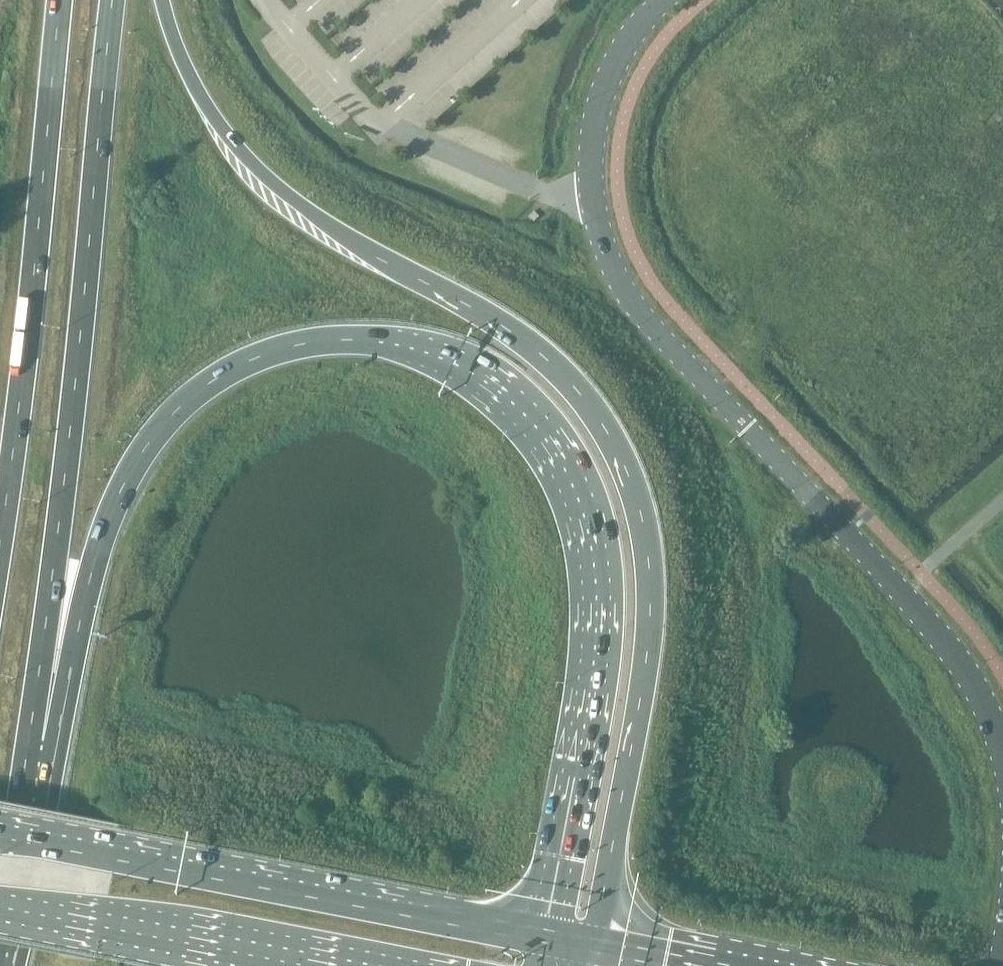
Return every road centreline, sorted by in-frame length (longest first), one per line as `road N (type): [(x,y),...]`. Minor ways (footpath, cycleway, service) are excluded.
road 1 (trunk): [(28,750),(113,510),(171,416),(230,370),(291,346),(355,339),(426,352),(463,366),(527,408),(573,481),(592,546),(594,672),(548,937)]
road 2 (primary): [(593,945),(651,619),(644,525),(625,467),(594,413),(547,358),(321,219),(253,166),(201,98),(163,0)]
road 3 (unclassified): [(1002,750),(956,656),(642,314),(613,268),(595,201),(595,120),(627,41),(661,0)]
road 4 (trunk): [(548,937),(0,836)]
road 5 (trunk): [(60,0),(0,547)]
road 6 (primary): [(70,436),(113,0)]
road 7 (trunk): [(28,750),(70,436)]
road 8 (primary): [(0,907),(300,965)]
road 9 (trunk): [(0,915),(28,750)]

